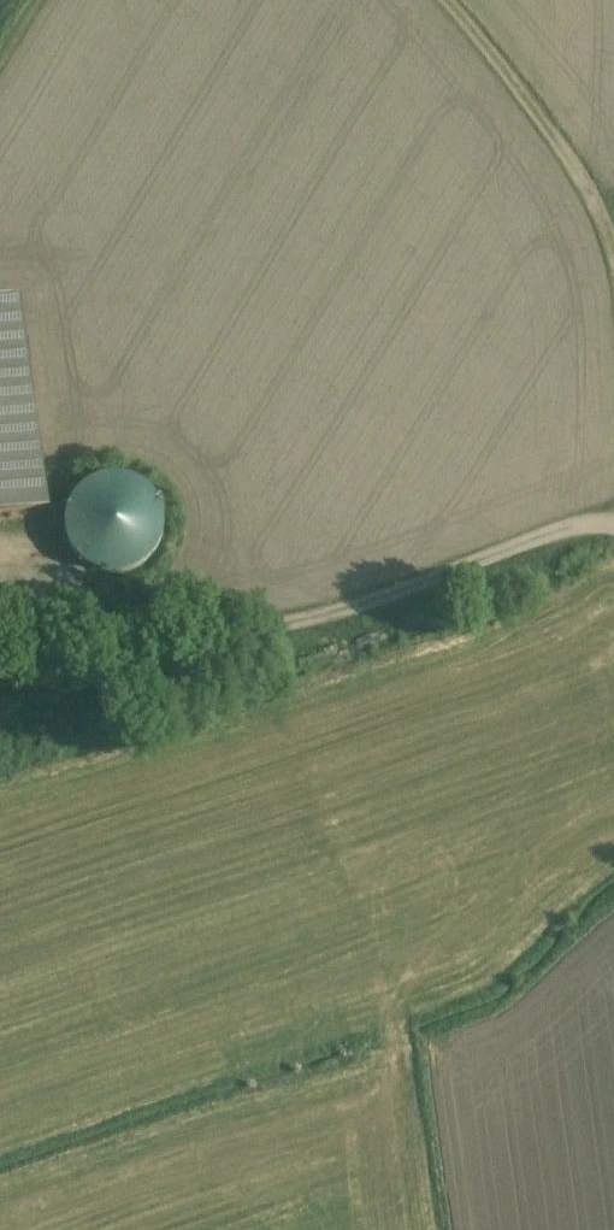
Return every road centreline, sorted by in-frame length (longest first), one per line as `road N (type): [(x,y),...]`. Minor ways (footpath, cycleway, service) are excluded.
road 1 (track): [(613,243),(588,182),(451,0)]

